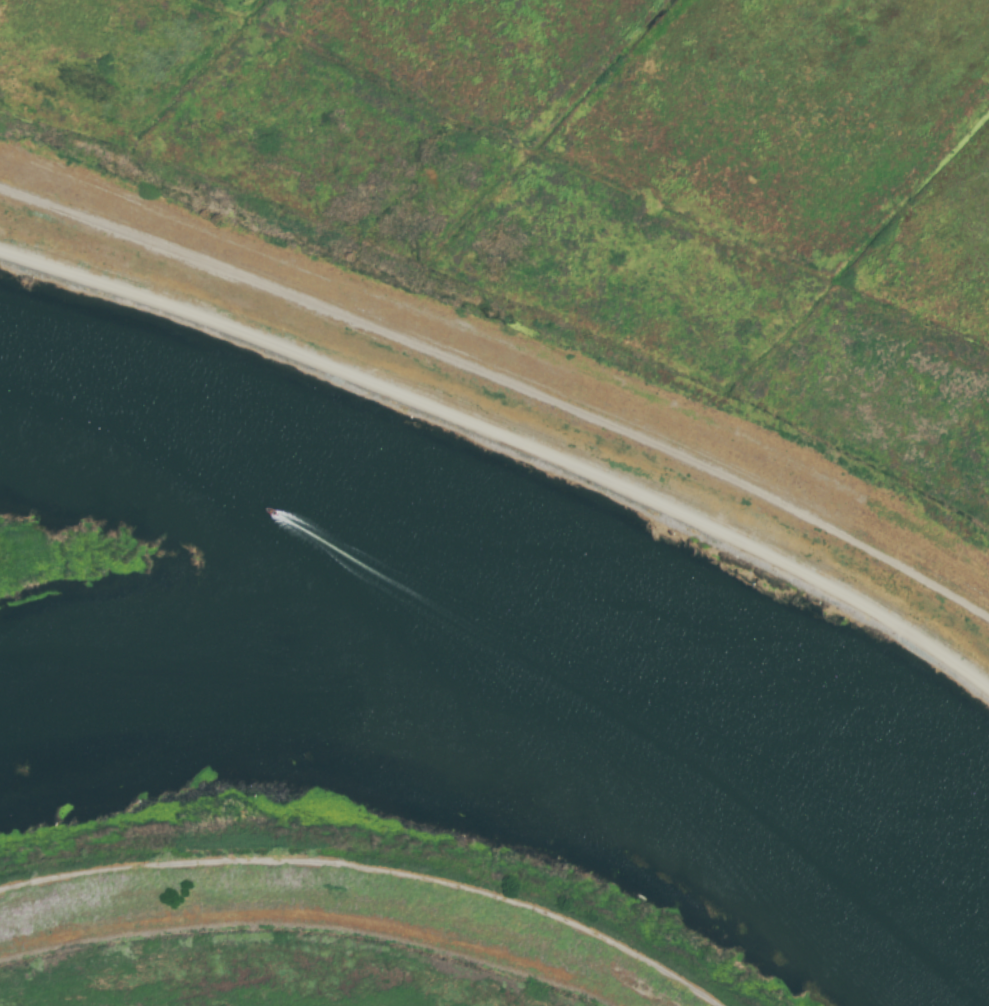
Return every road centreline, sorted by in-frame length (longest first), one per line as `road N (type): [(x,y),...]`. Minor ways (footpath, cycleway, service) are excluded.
road 1 (residential): [(0,252),(266,338),(663,504),(832,585),(988,685)]

